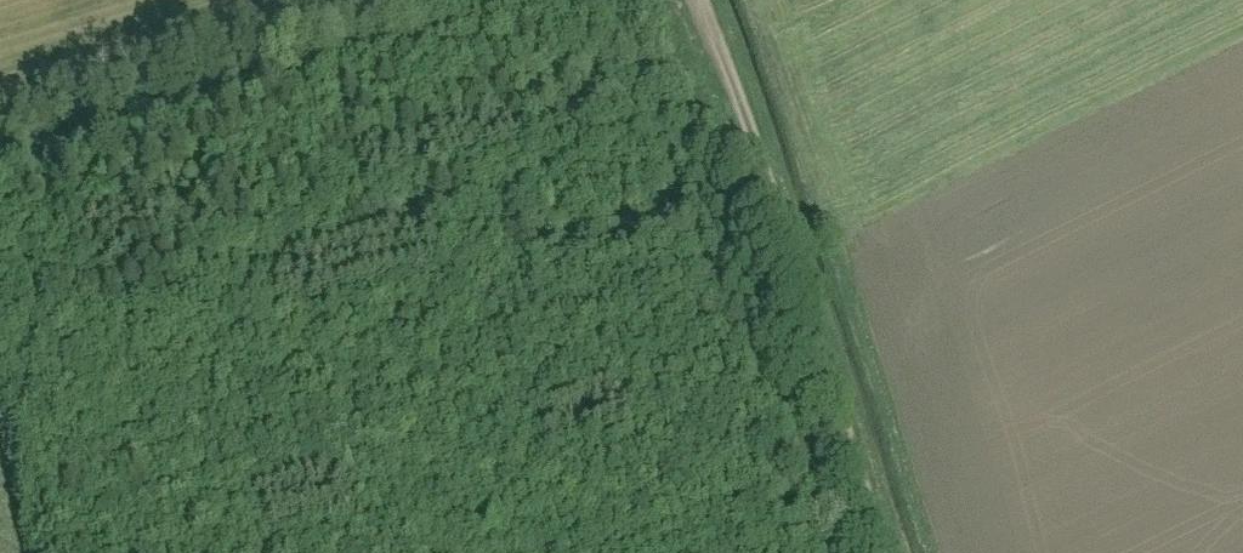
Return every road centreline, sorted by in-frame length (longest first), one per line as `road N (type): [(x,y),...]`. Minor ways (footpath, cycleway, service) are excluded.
road 1 (track): [(899,552),(716,0)]

